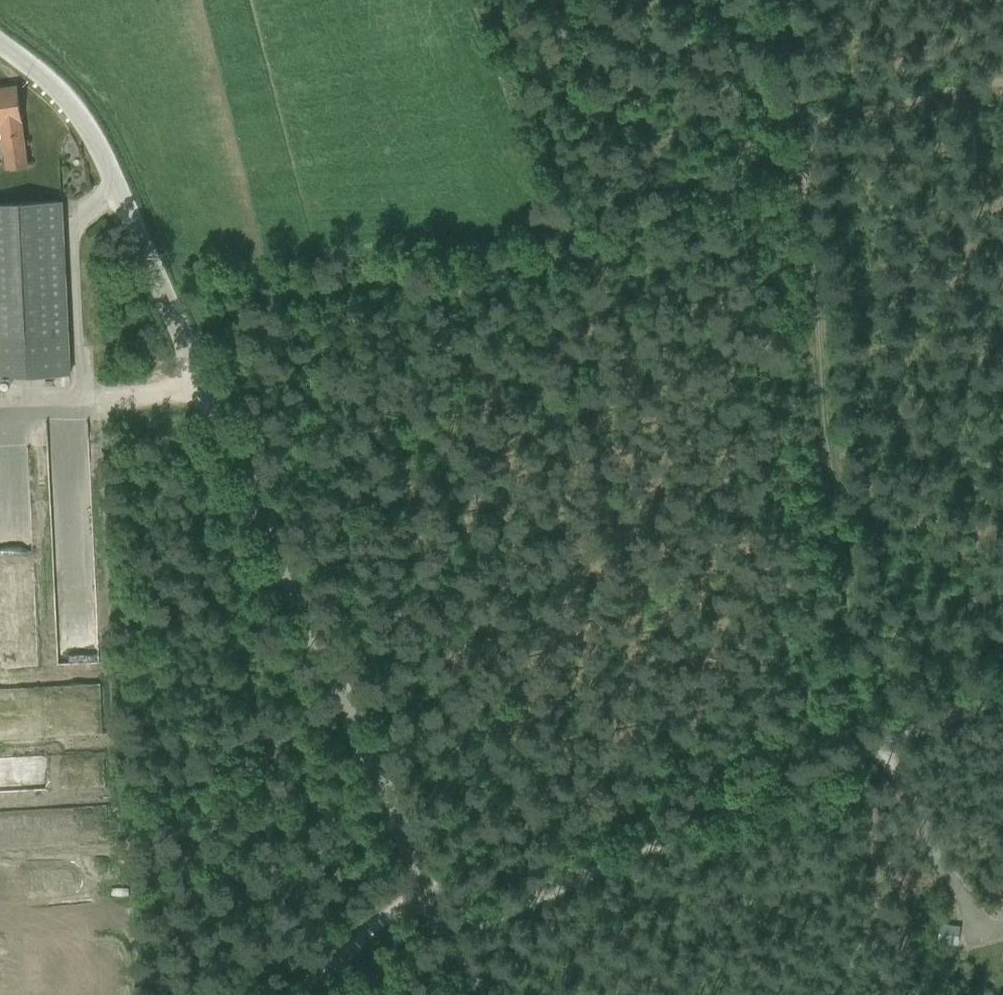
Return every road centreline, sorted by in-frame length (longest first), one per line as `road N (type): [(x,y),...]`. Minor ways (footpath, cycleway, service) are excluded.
road 1 (unclassified): [(427,883),(103,148),(63,93),(0,41)]
road 2 (unclassified): [(450,932),(1002,693)]
road 3 (unclassified): [(302,994),(427,883)]

